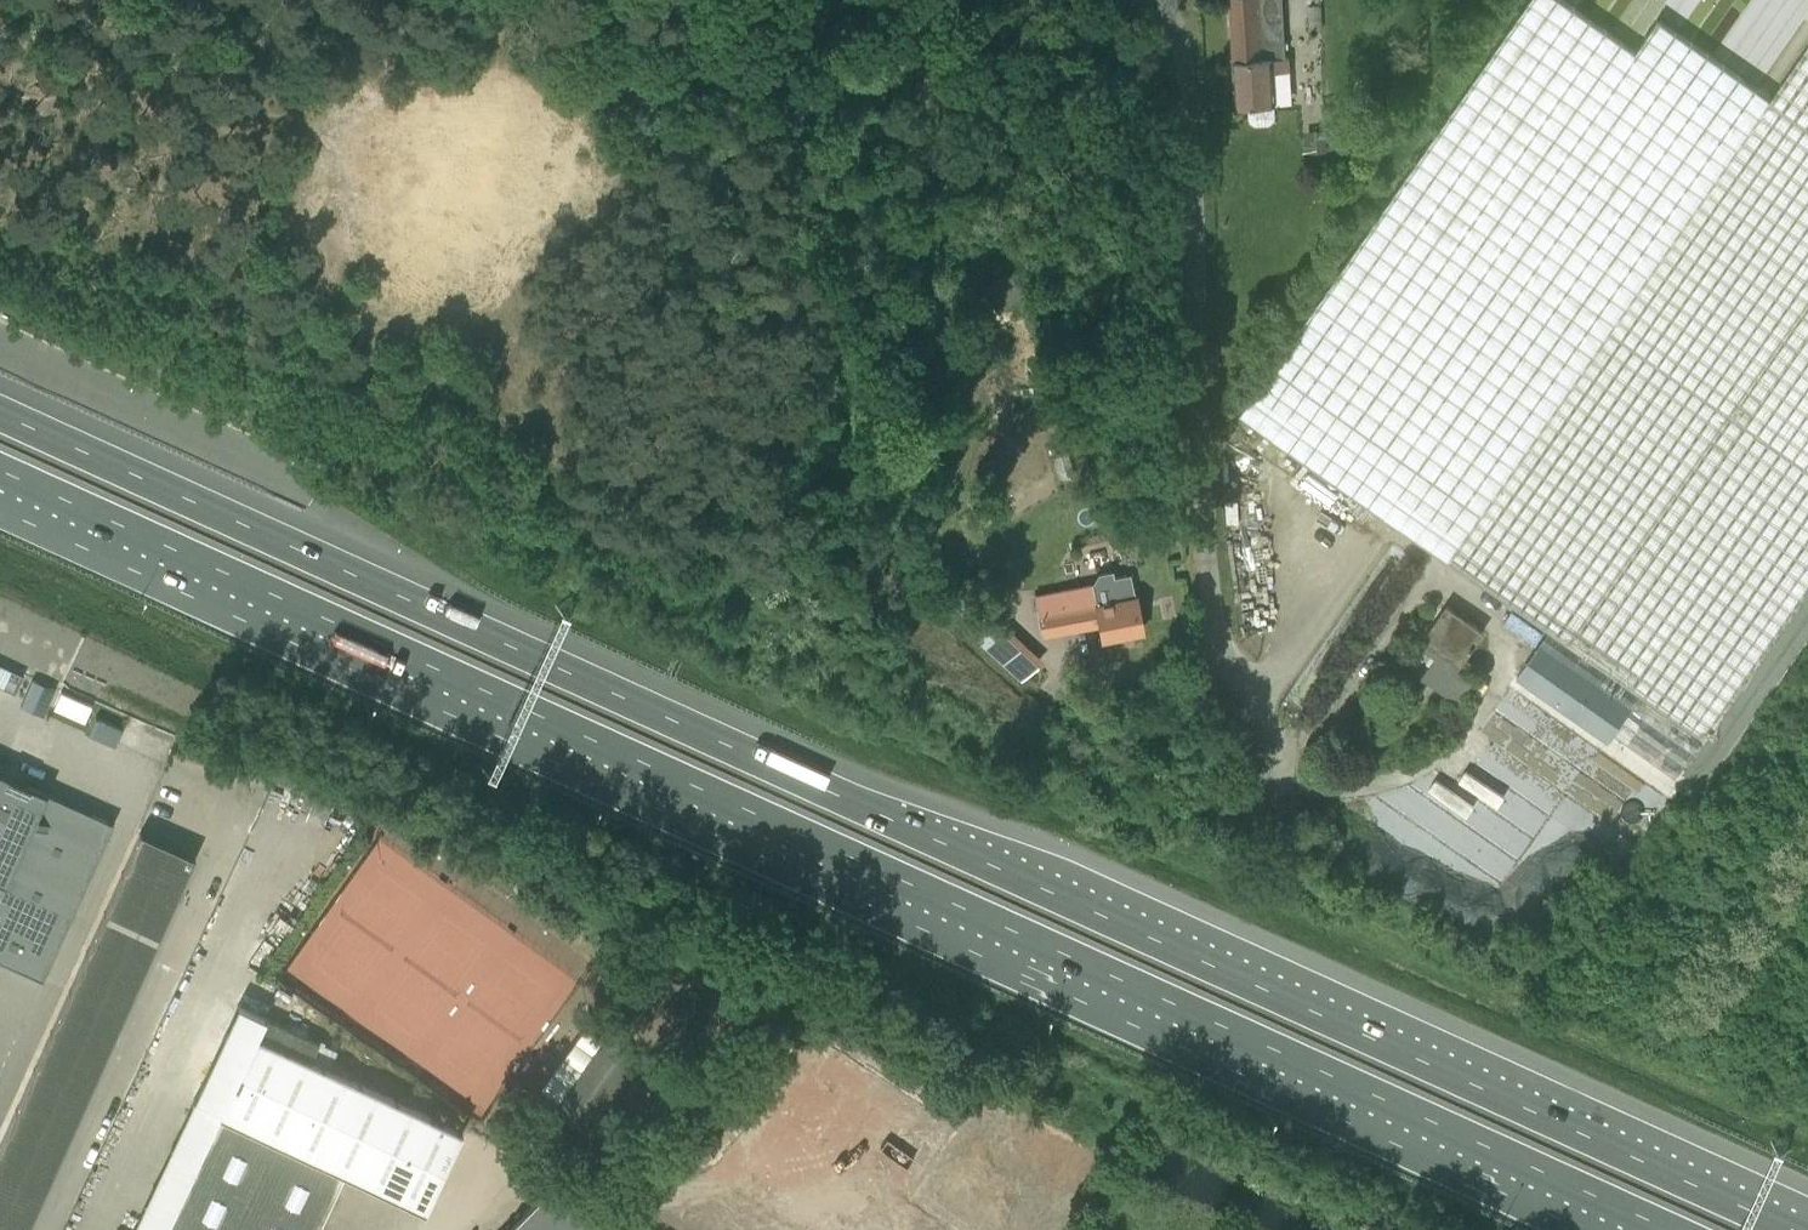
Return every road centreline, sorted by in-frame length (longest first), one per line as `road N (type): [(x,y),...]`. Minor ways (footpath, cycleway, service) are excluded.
road 1 (motorway): [(1793,1229),(0,414)]
road 2 (motorway): [(0,471),(1668,1229)]
road 3 (unclassified): [(1290,791),(1238,688),(1213,542),(1189,119),(1166,0)]

